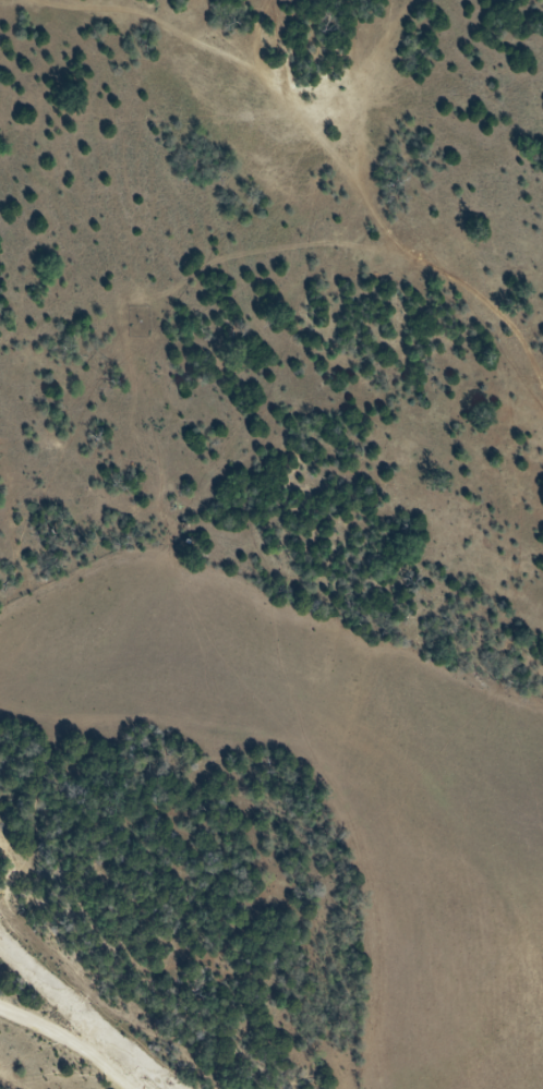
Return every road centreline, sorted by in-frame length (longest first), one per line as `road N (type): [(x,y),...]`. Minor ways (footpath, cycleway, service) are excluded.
road 1 (residential): [(0,997),(79,1036),(146,1088)]

